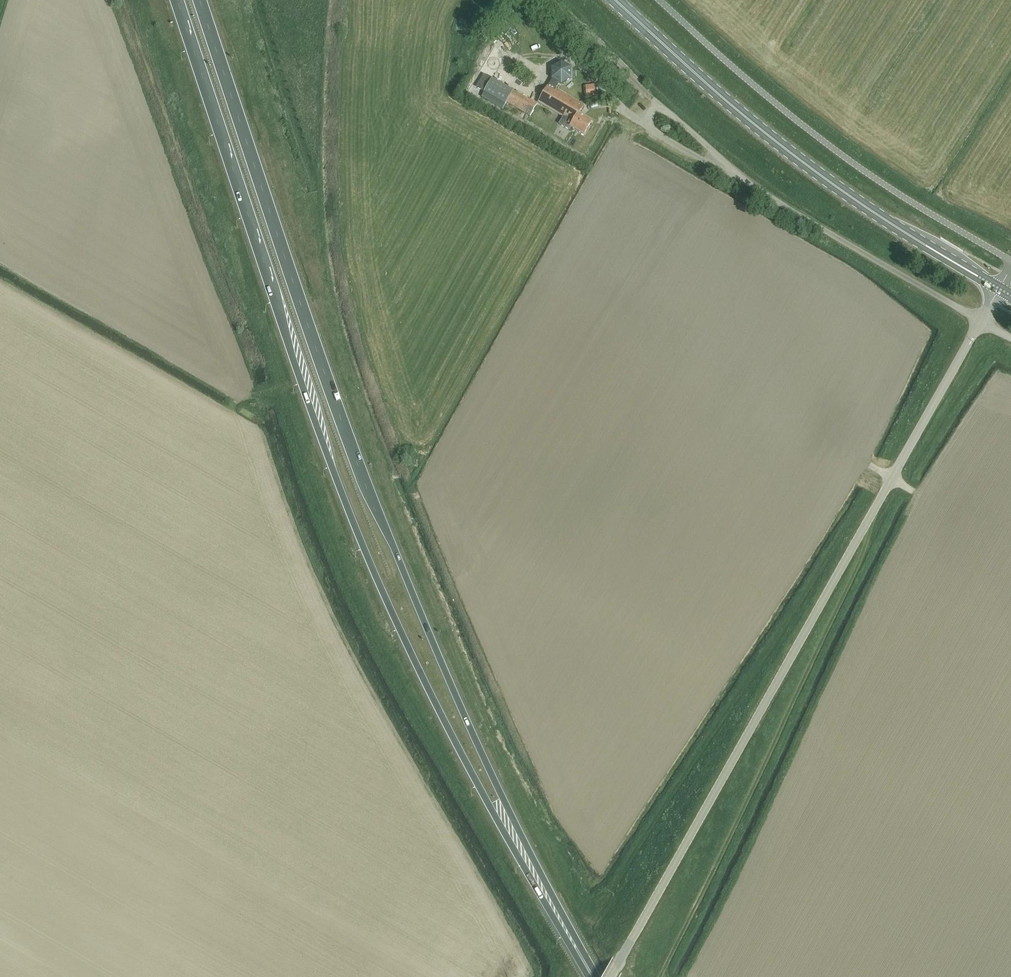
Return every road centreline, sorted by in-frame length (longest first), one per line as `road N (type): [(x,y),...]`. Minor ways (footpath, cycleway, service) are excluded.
road 1 (trunk): [(177,0),(371,561),(477,781),(589,976)]
road 2 (trunk): [(597,976),(469,725),(355,455),(199,0)]
road 3 (unclassified): [(611,976),(980,320)]
road 4 (secondary): [(999,288),(789,151),(616,0)]
road 5 (unclassified): [(980,320),(633,117)]

